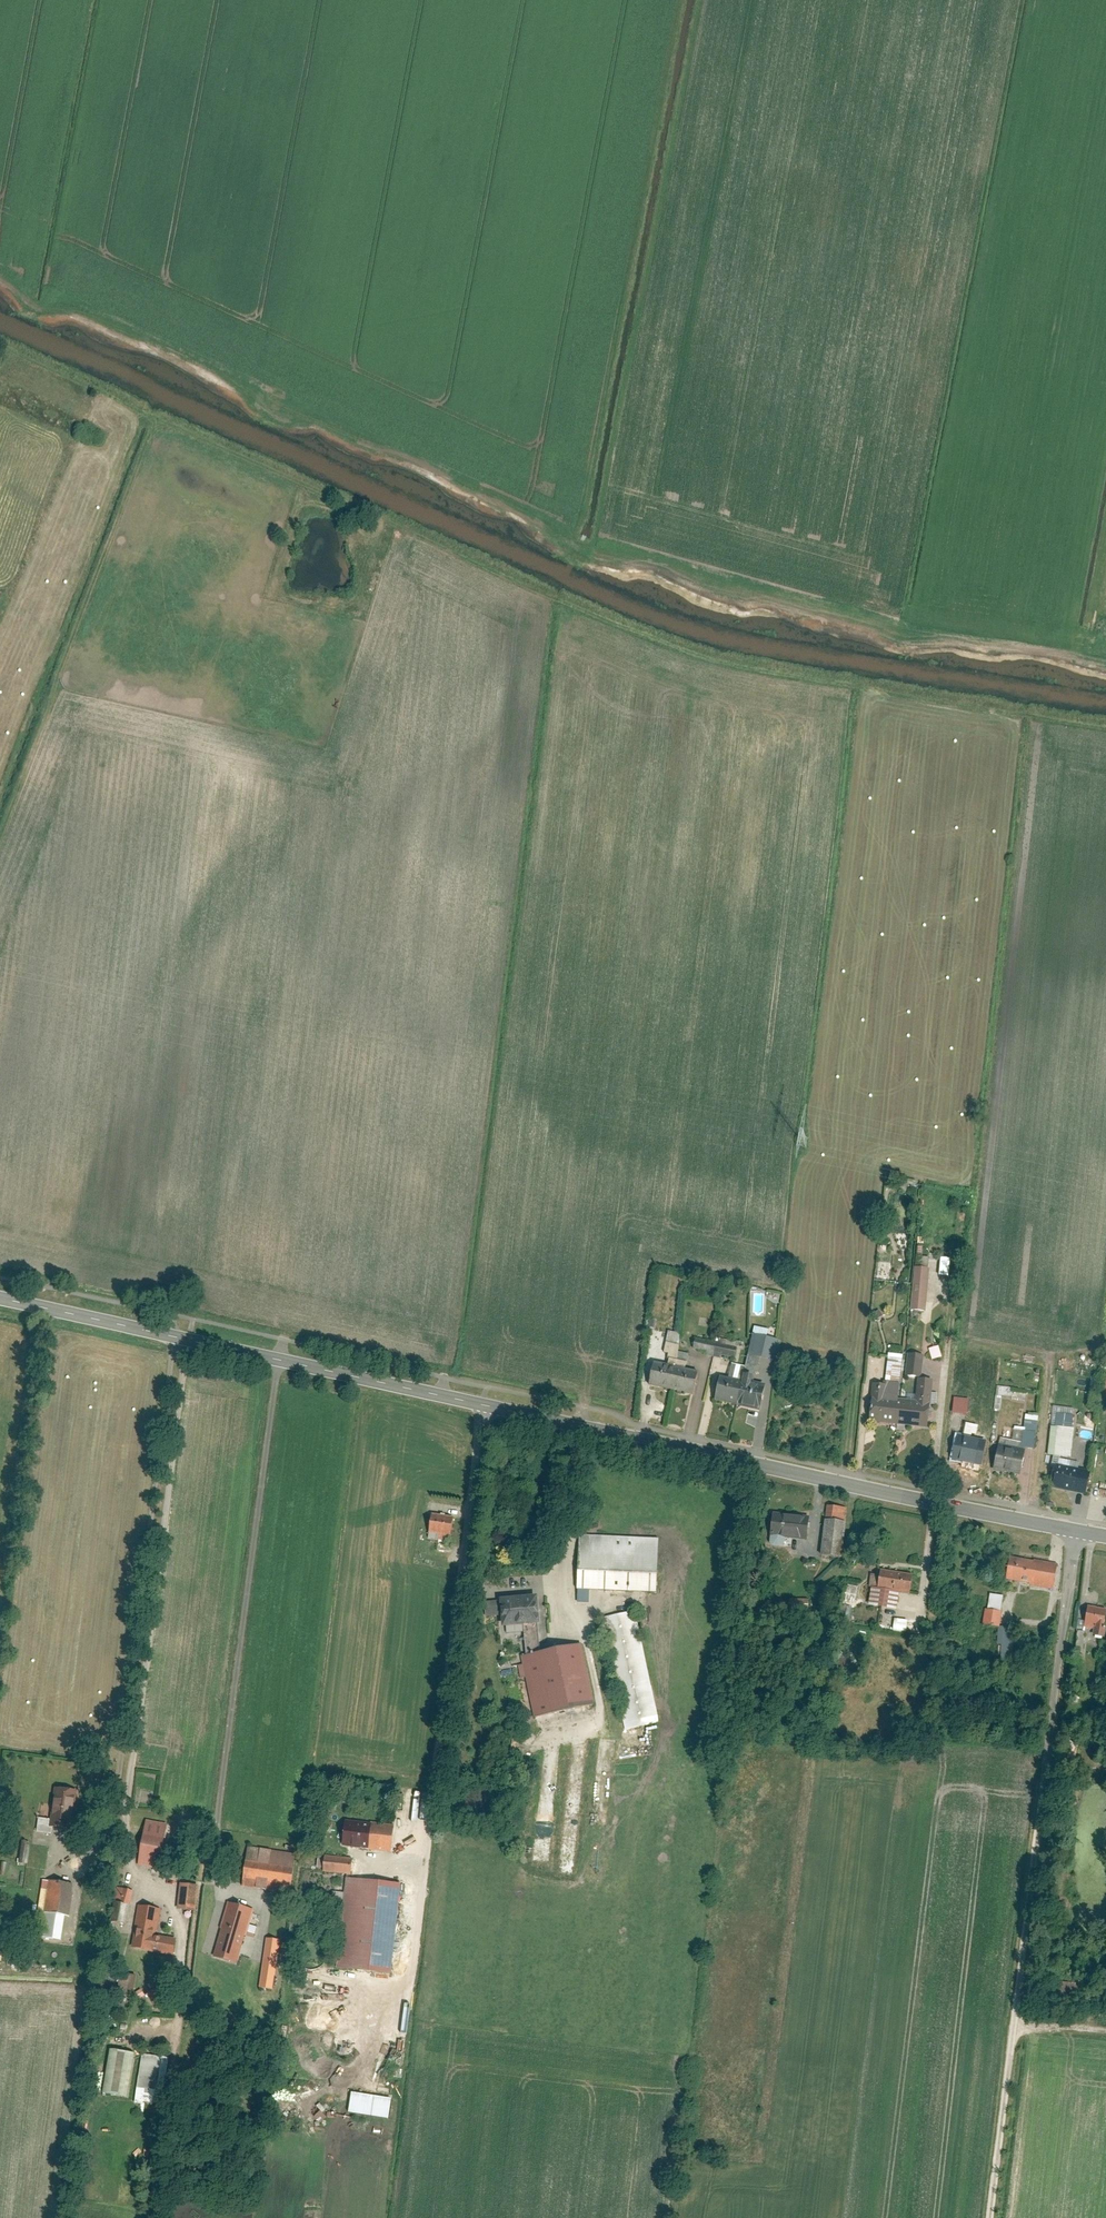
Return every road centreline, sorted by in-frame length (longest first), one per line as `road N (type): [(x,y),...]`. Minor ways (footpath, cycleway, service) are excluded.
road 1 (secondary): [(0,1299),(1105,1537)]
road 2 (track): [(988,2217),(1075,1532)]

